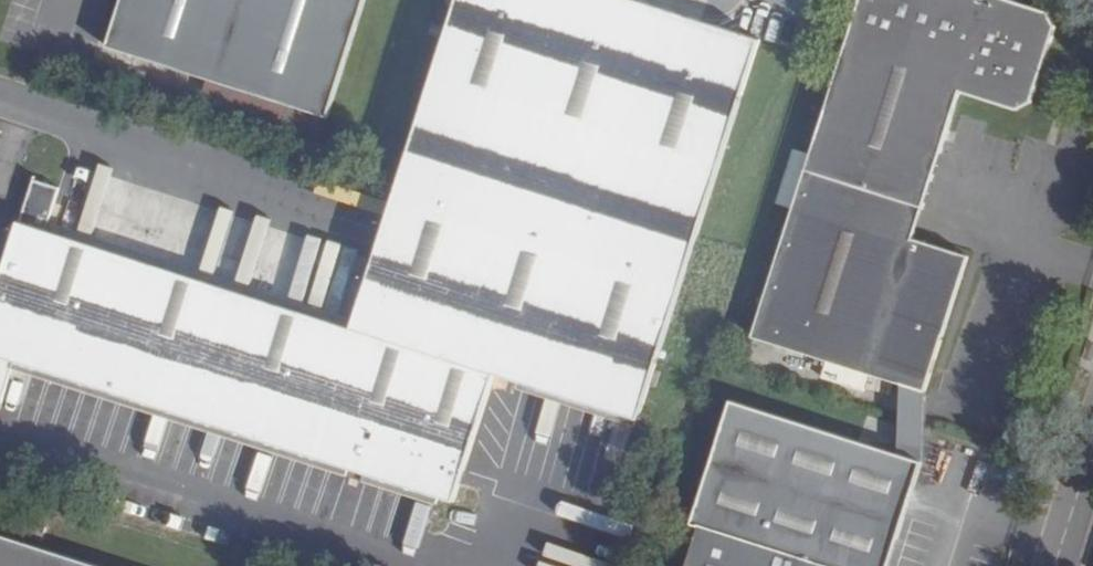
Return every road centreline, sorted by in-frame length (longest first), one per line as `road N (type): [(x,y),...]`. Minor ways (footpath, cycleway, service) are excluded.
road 1 (unclassified): [(1053,565),(1092,437)]

